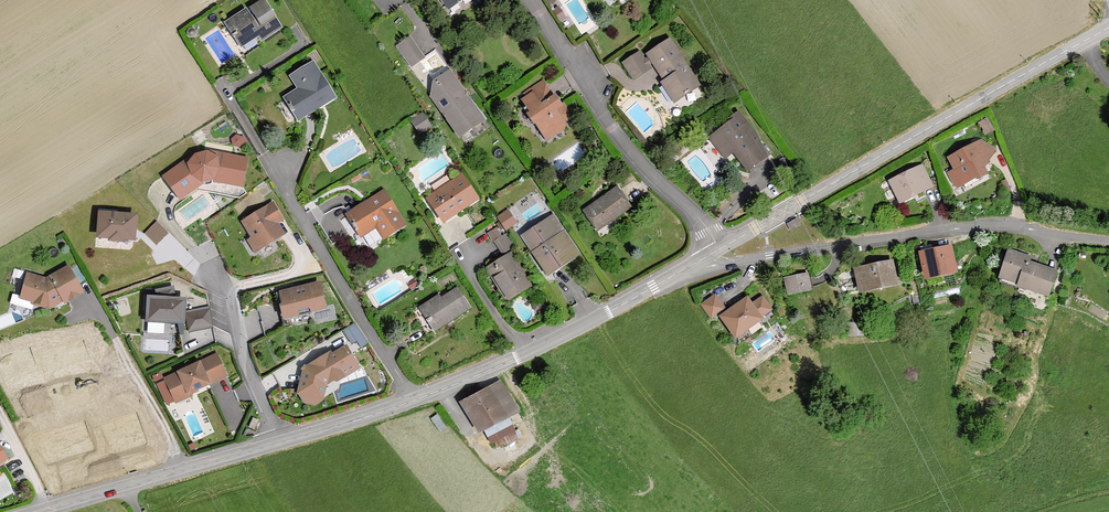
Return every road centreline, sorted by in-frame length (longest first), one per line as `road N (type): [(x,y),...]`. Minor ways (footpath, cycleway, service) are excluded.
road 1 (unclassified): [(719,249),(1108,28)]
road 2 (residential): [(680,271),(981,228),(1108,244)]
road 3 (residential): [(719,249),(620,139),(532,0)]
road 4 (unclassified): [(415,400),(680,271)]
road 5 (residential): [(415,400),(279,175)]
road 6 (unclassified): [(39,511),(280,443)]
road 7 (residential): [(280,443),(246,362),(232,297),(215,276)]
road 8 (unclassified): [(280,443),(415,400)]

